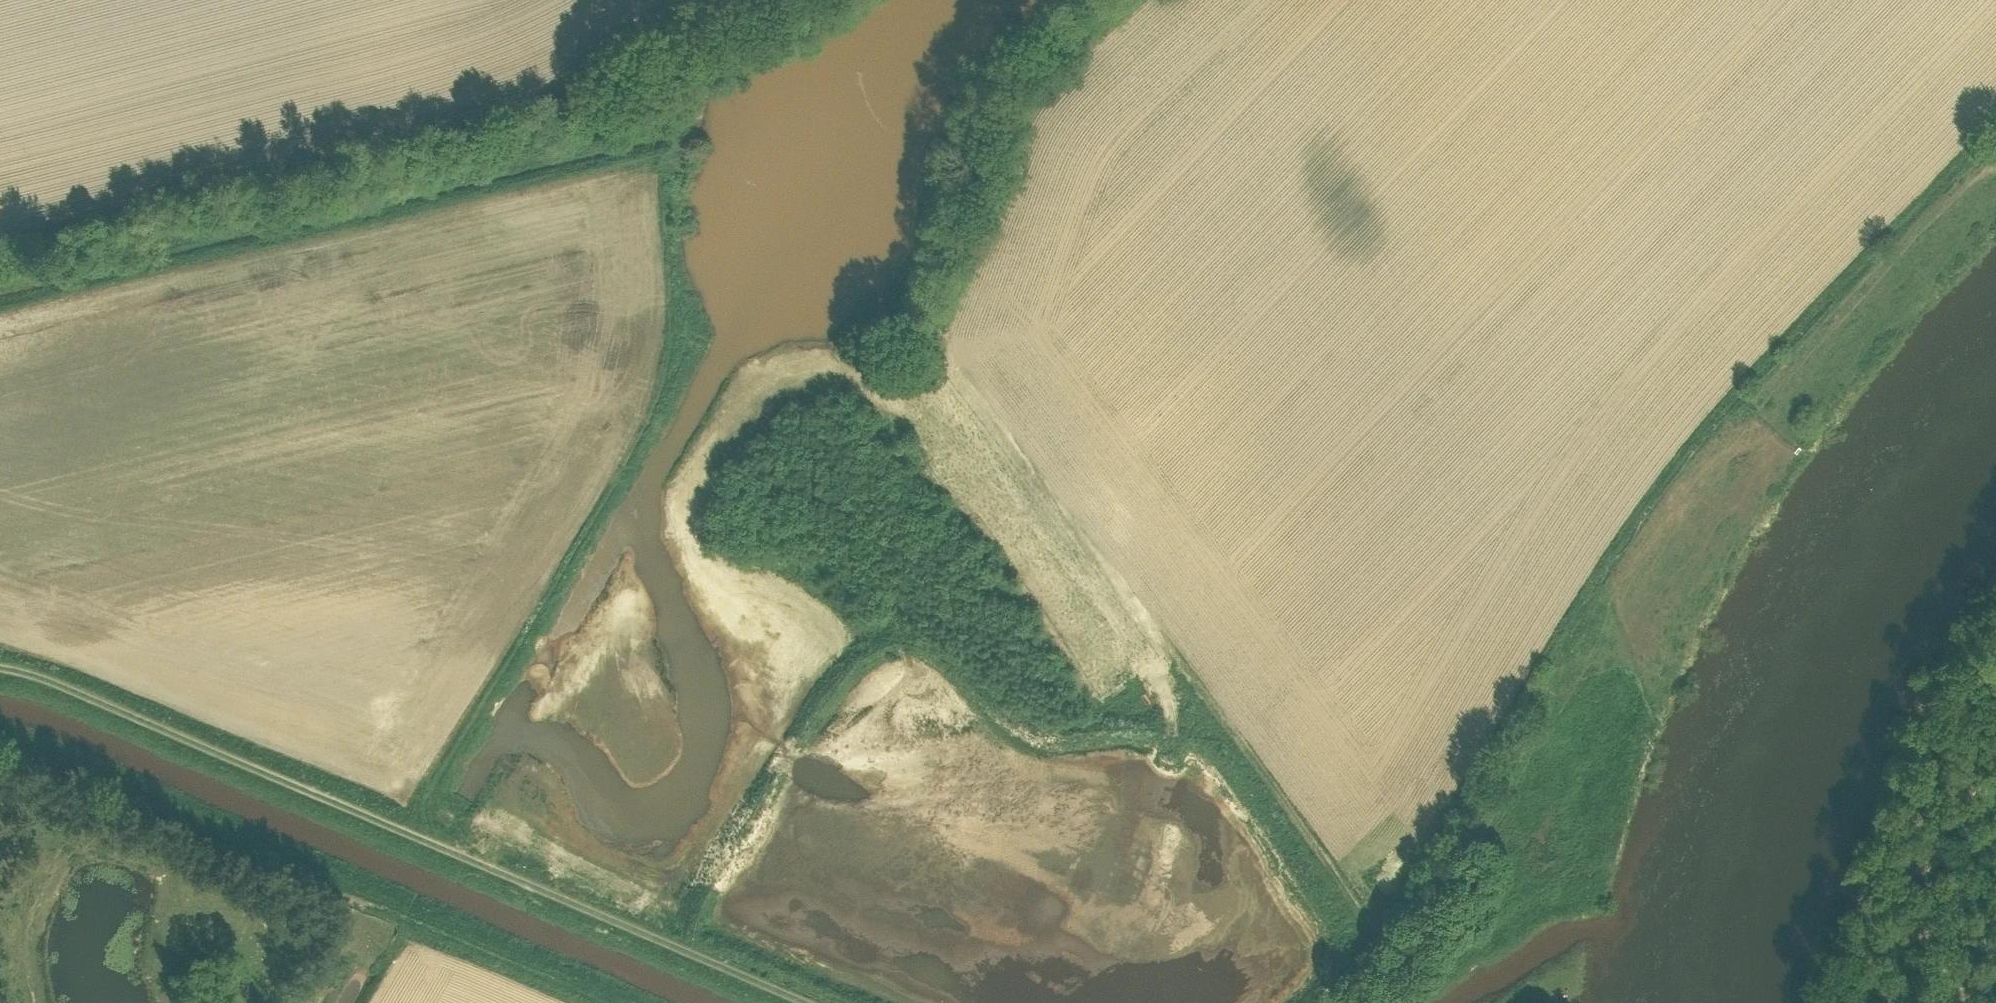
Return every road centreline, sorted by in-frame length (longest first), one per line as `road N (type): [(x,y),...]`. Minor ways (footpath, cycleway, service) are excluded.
road 1 (track): [(0,669),(32,674),(807,1002)]

